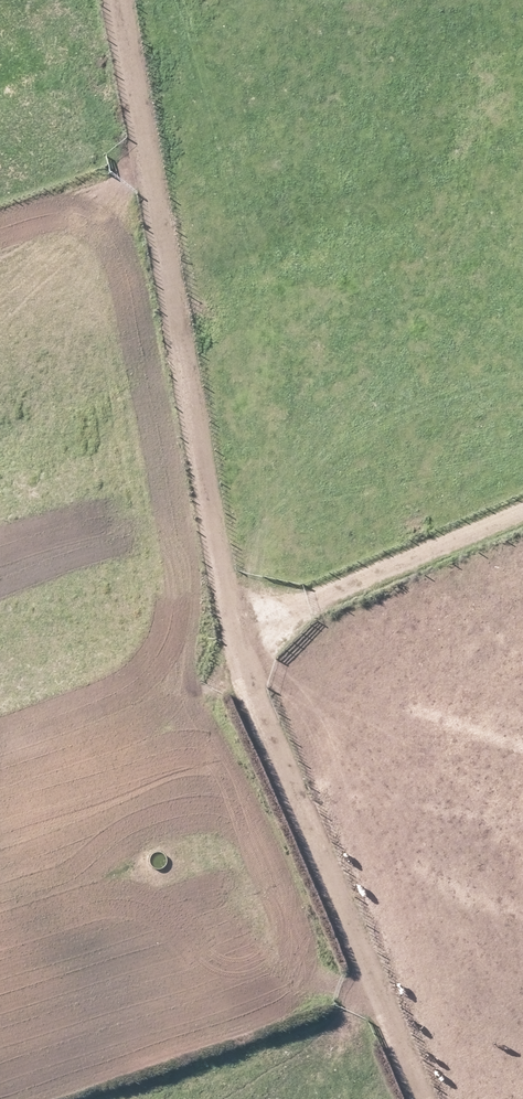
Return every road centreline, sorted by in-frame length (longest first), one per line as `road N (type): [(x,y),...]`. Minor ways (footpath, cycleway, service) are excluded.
road 1 (track): [(128,0),(236,635),(272,746),(421,1098)]
road 2 (track): [(236,635),(522,510)]

